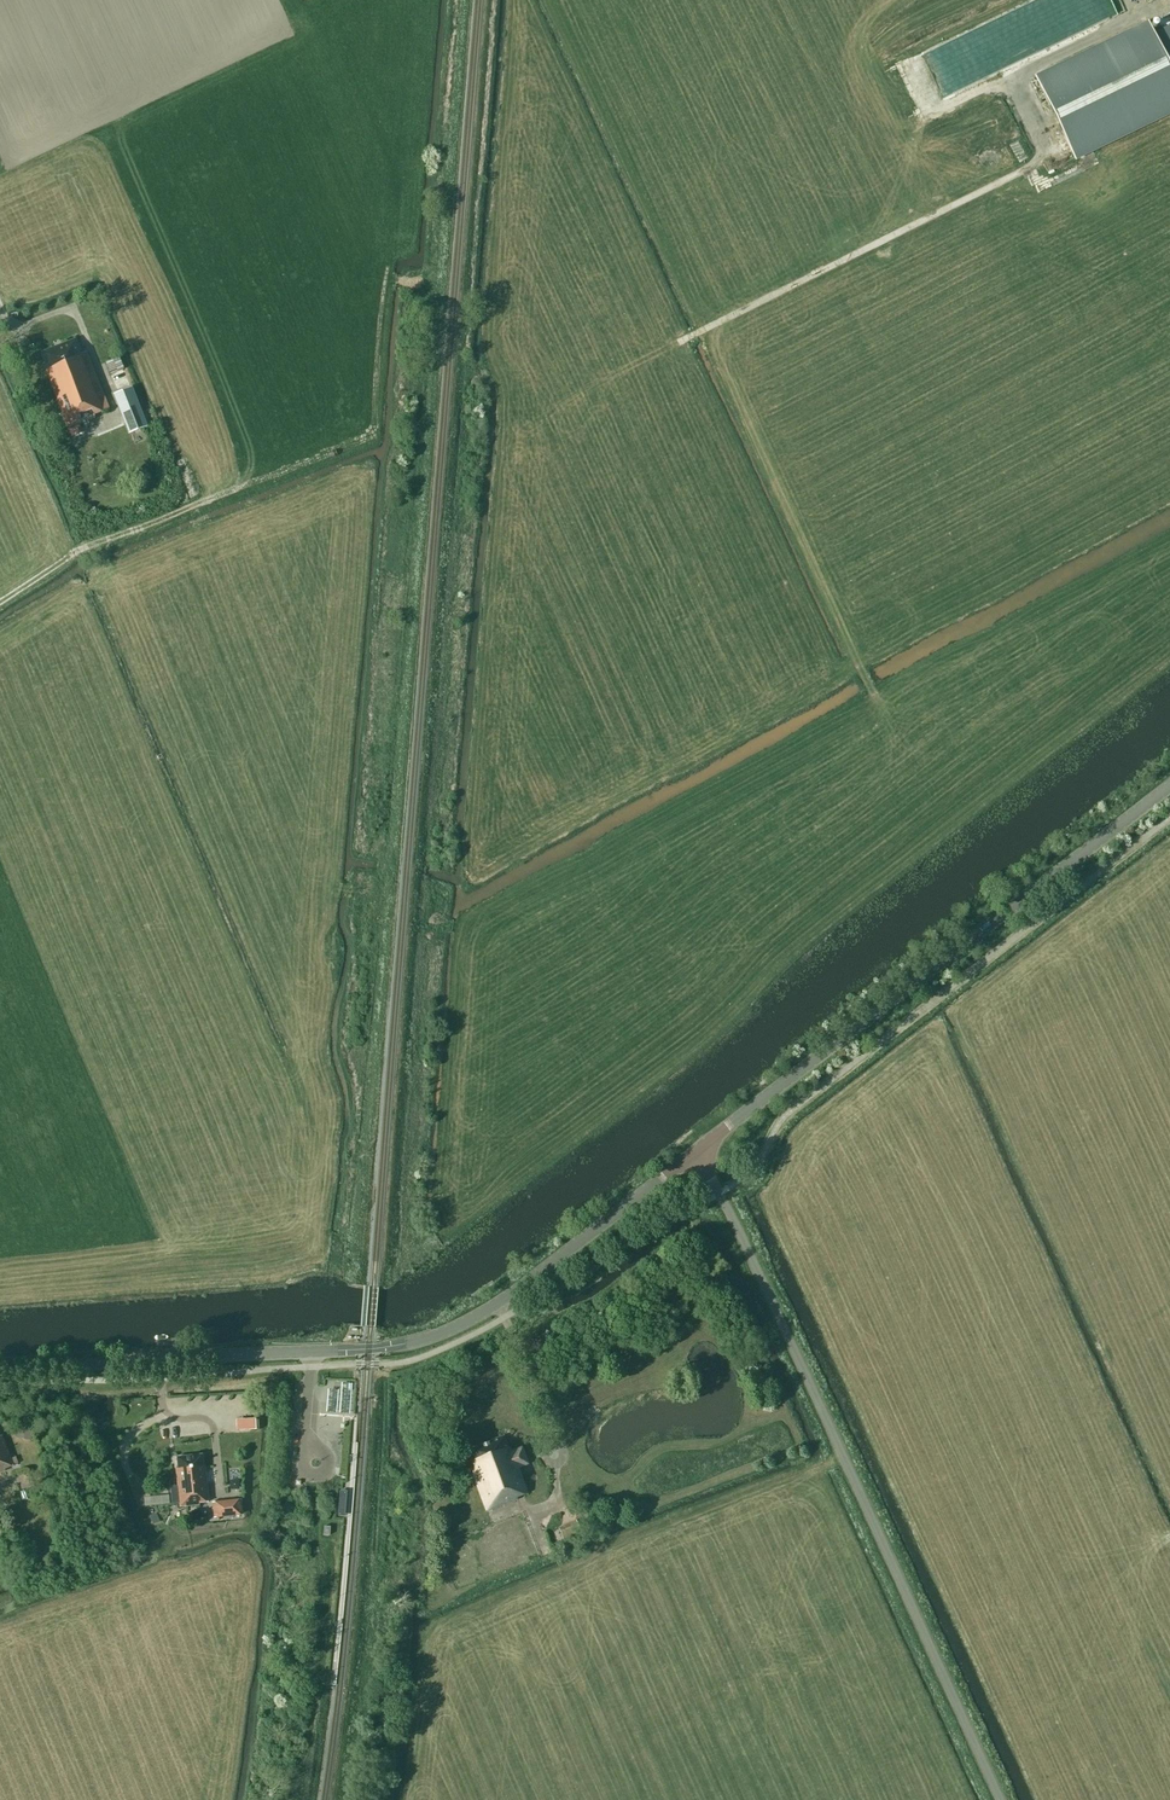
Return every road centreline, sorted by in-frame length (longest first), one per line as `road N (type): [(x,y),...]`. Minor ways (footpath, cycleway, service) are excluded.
road 1 (tertiary): [(0,1372),(410,1343),(502,1300),(699,1148)]
road 2 (unclassified): [(996,1799),(699,1148)]
road 3 (tertiary): [(699,1148),(1169,788)]
road 4 (track): [(0,605),(84,552),(370,437),(386,270)]
road 5 (track): [(1050,142),(1031,165),(680,340)]

